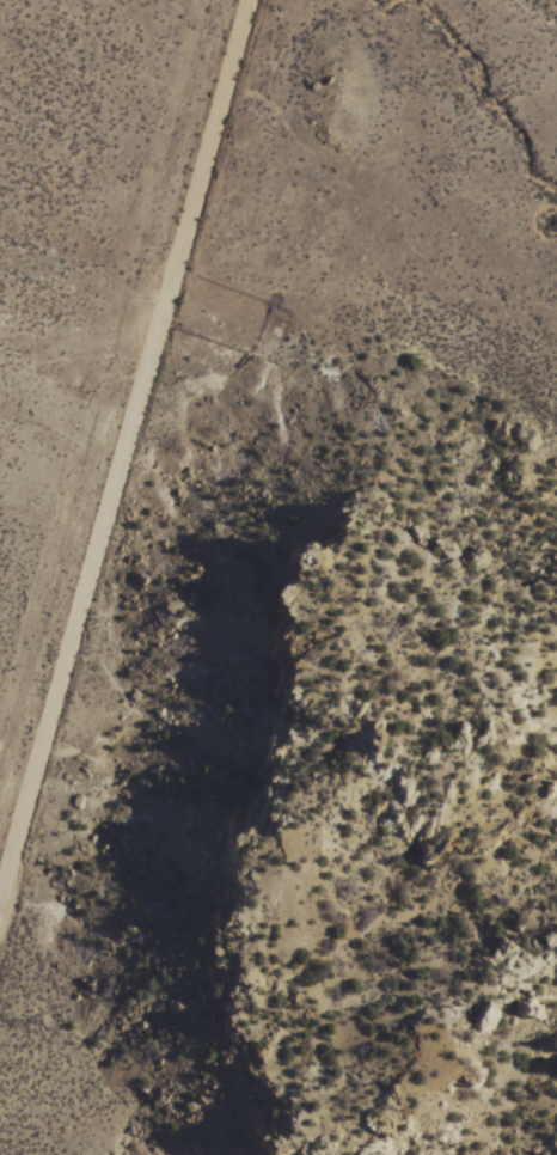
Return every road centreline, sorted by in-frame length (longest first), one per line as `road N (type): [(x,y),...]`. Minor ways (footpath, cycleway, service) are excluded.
road 1 (residential): [(0,912),(248,0)]

